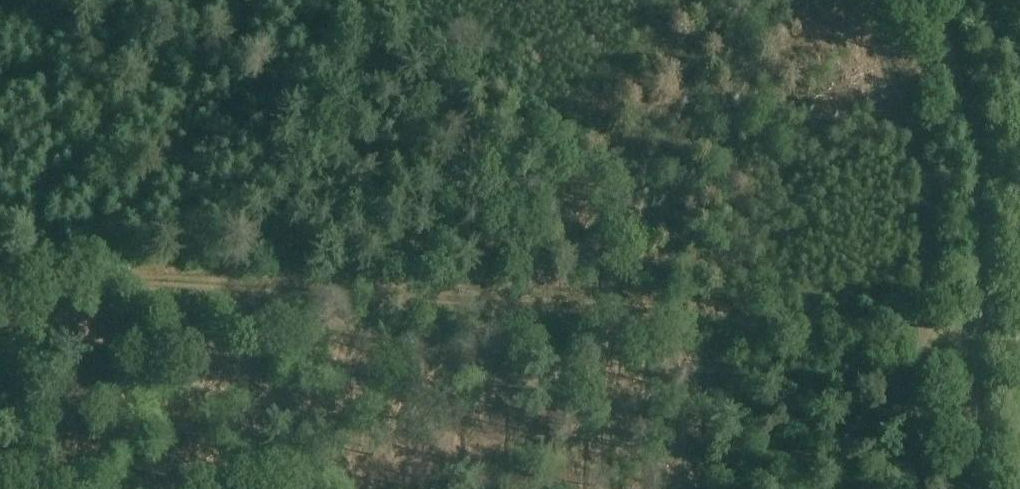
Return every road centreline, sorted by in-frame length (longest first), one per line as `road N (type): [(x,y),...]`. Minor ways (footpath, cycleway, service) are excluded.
road 1 (track): [(0,267),(632,311),(982,326)]
road 2 (track): [(973,488),(981,184),(946,31),(957,0)]
road 3 (track): [(259,488),(268,286)]

